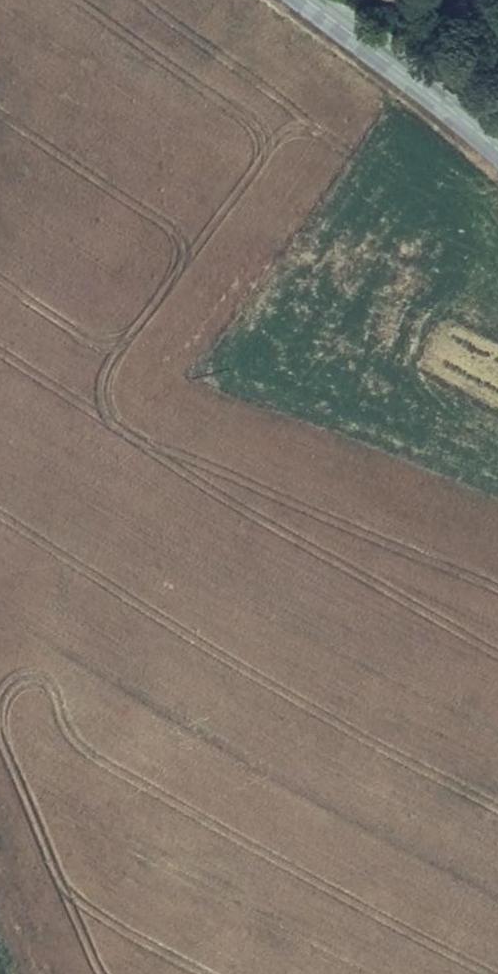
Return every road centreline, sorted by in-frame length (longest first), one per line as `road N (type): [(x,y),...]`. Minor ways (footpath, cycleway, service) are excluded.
road 1 (tertiary): [(300,0),(497,153)]

